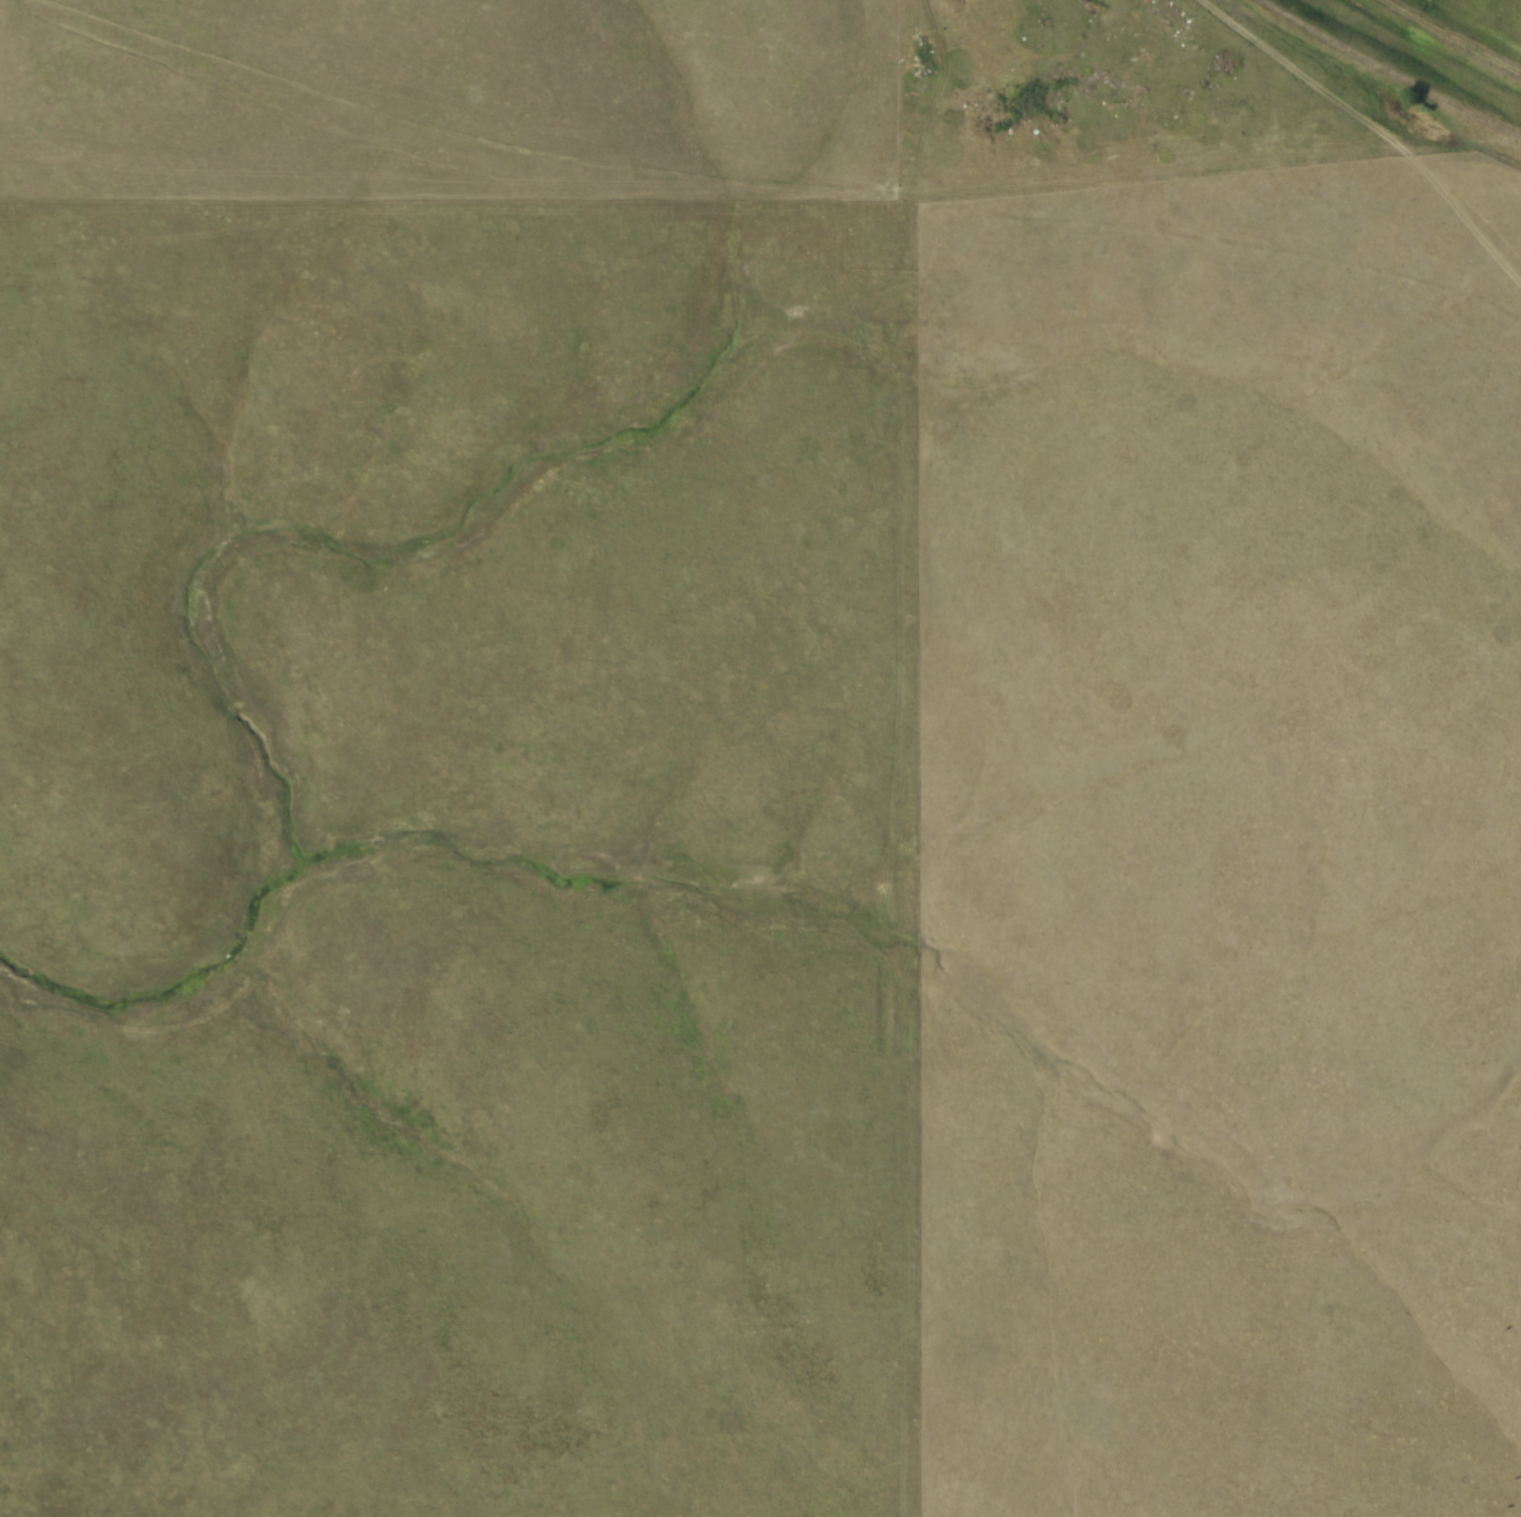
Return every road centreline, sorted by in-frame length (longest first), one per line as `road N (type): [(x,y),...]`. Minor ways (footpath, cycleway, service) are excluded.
road 1 (track): [(1373,0),(1520,78)]

